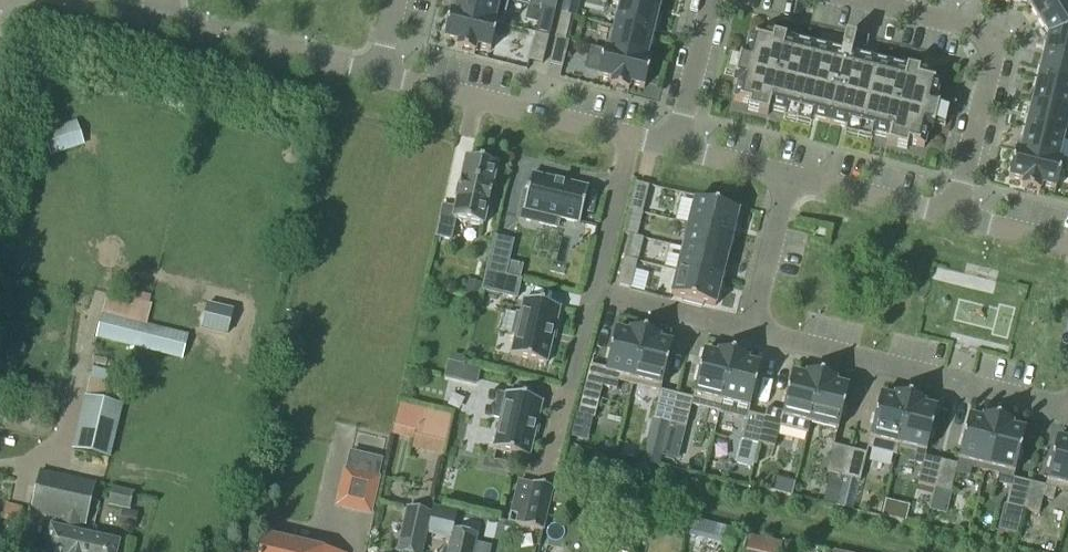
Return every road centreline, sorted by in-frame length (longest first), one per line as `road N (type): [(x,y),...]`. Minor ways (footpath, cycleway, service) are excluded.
road 1 (residential): [(842,0),(995,40),(956,220)]
road 2 (residential): [(752,336),(1067,415)]
road 3 (residential): [(380,74),(630,140)]
road 4 (residential): [(380,74),(161,22)]
road 5 (residential): [(592,297),(550,468)]
road 6 (residential): [(788,181),(956,220)]
road 7 (residential): [(752,336),(592,297)]
road 8 (residential): [(630,140),(592,297)]
road 9 (residential): [(788,181),(752,336)]
road 10 (residential): [(676,152),(714,0)]

